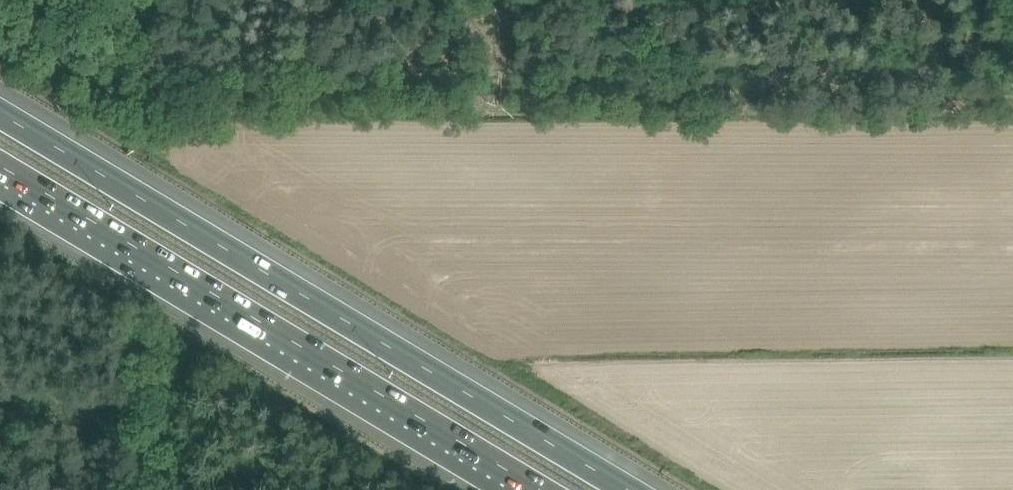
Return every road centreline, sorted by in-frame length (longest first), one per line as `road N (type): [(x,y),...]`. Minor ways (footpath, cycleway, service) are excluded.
road 1 (motorway): [(627,489),(0,114)]
road 2 (motorway): [(0,168),(543,489)]

